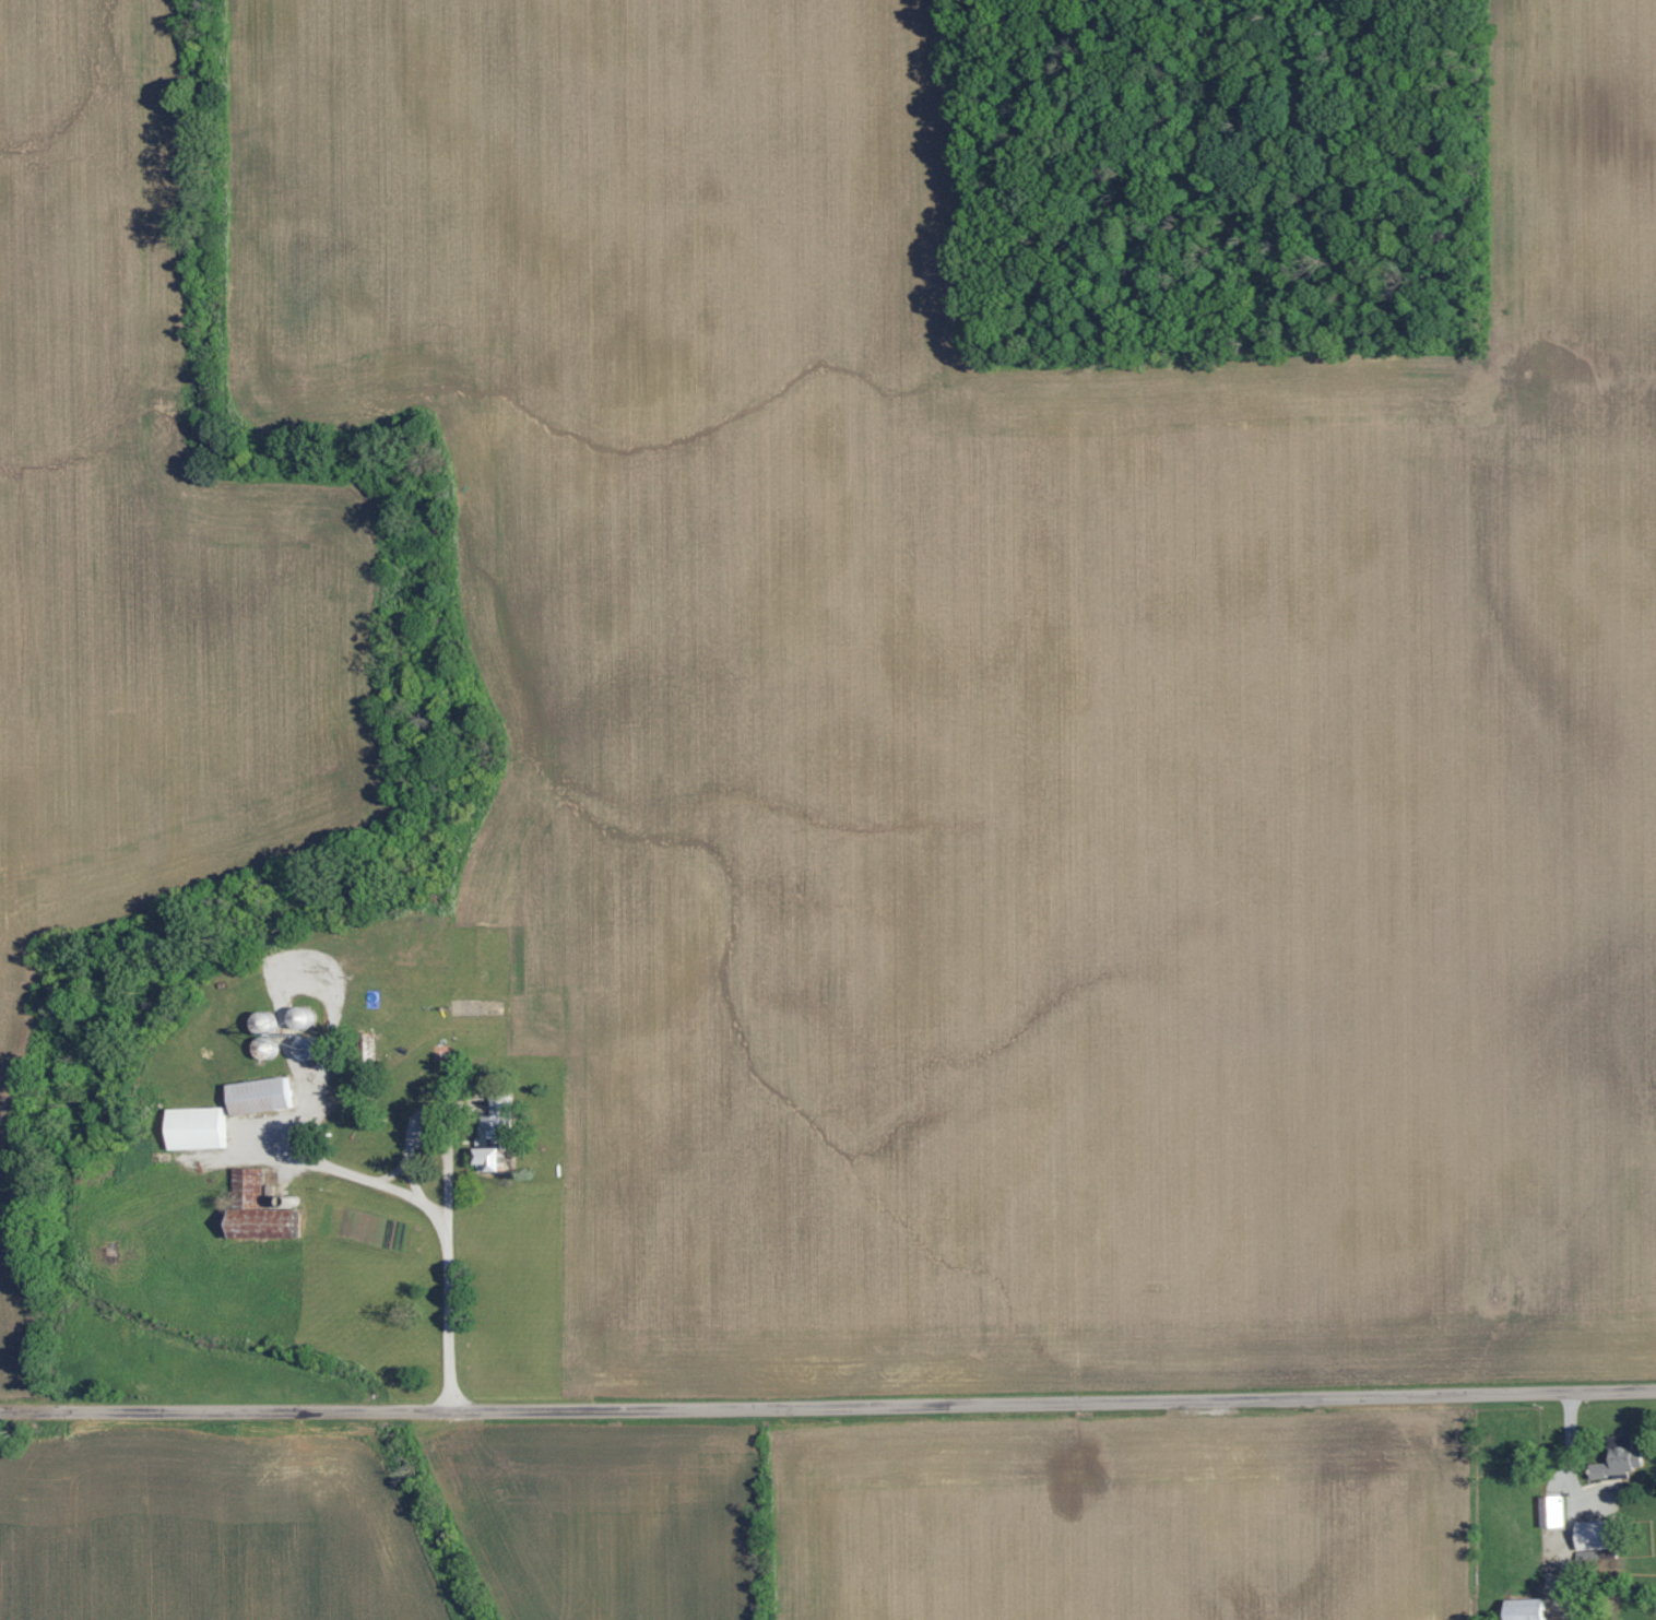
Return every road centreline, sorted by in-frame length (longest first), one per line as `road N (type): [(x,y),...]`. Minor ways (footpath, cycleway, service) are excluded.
road 1 (residential): [(0,1410),(1655,1389)]

